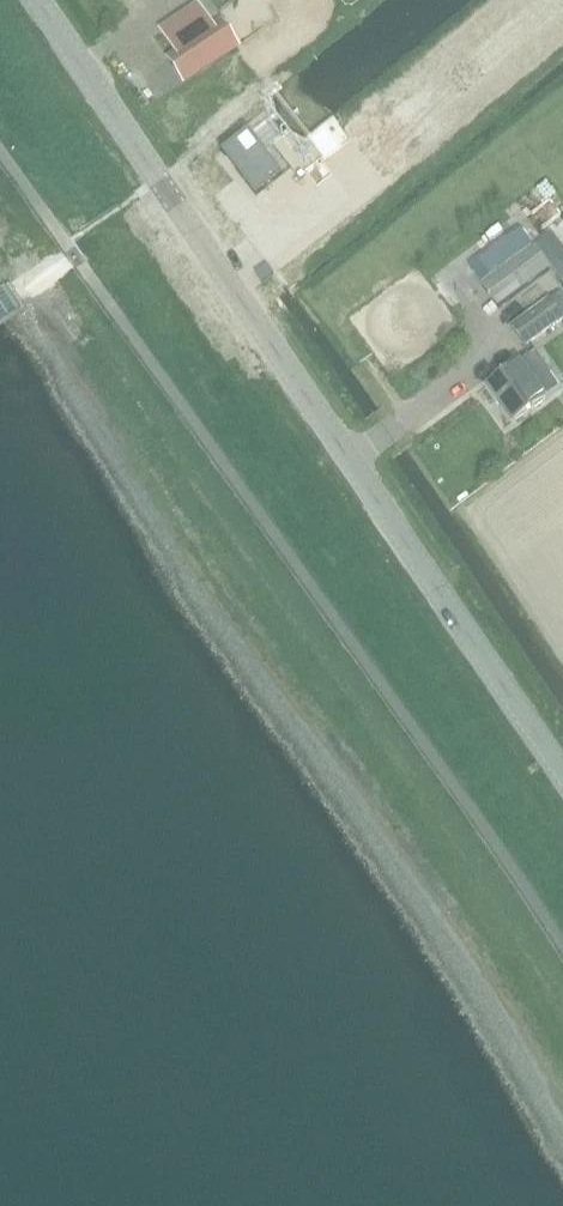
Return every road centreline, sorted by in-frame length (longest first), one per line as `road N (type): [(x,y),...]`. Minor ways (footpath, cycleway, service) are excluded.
road 1 (unclassified): [(562,772),(43,0)]

